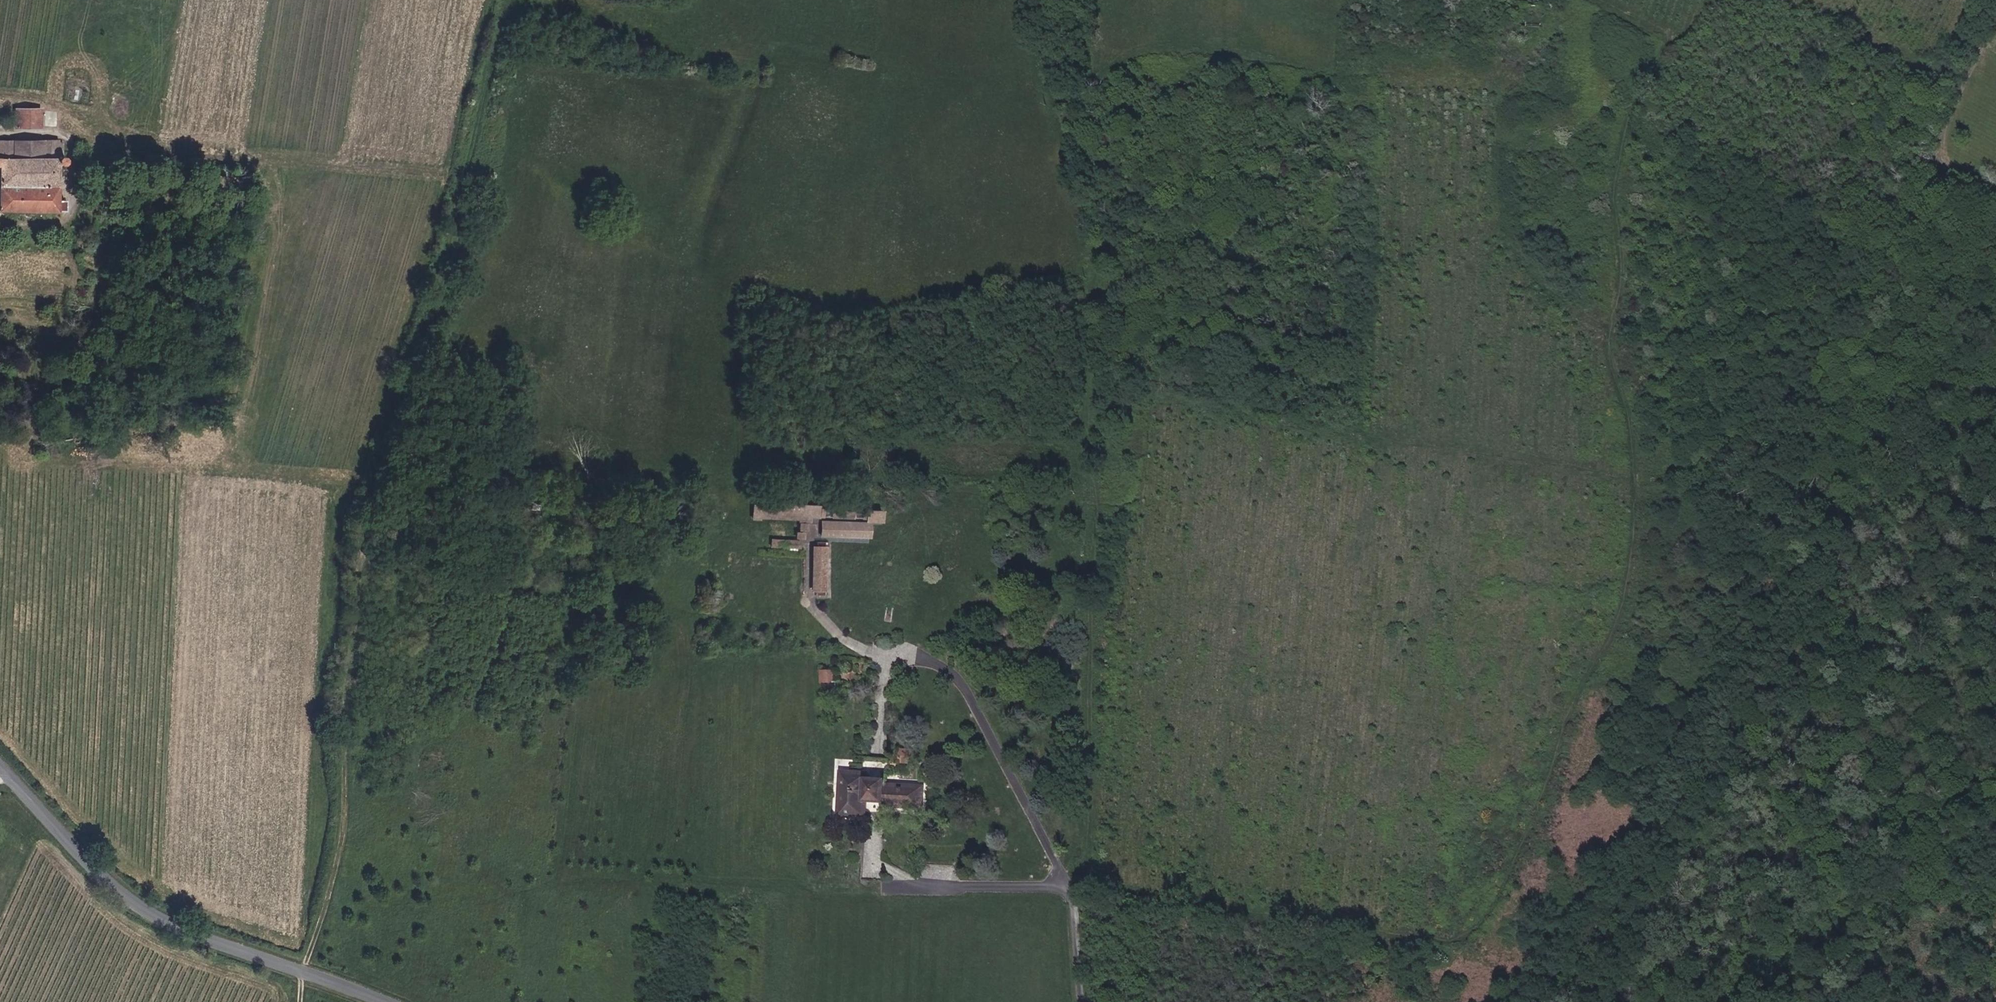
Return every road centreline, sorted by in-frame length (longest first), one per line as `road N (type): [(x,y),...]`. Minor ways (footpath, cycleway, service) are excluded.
road 1 (unclassified): [(384,1001),(129,902),(0,767)]
road 2 (unclassified): [(1082,1001),(1071,894),(962,676),(918,654),(883,653)]
road 3 (unclassified): [(883,653),(865,648),(810,601),(809,530)]

